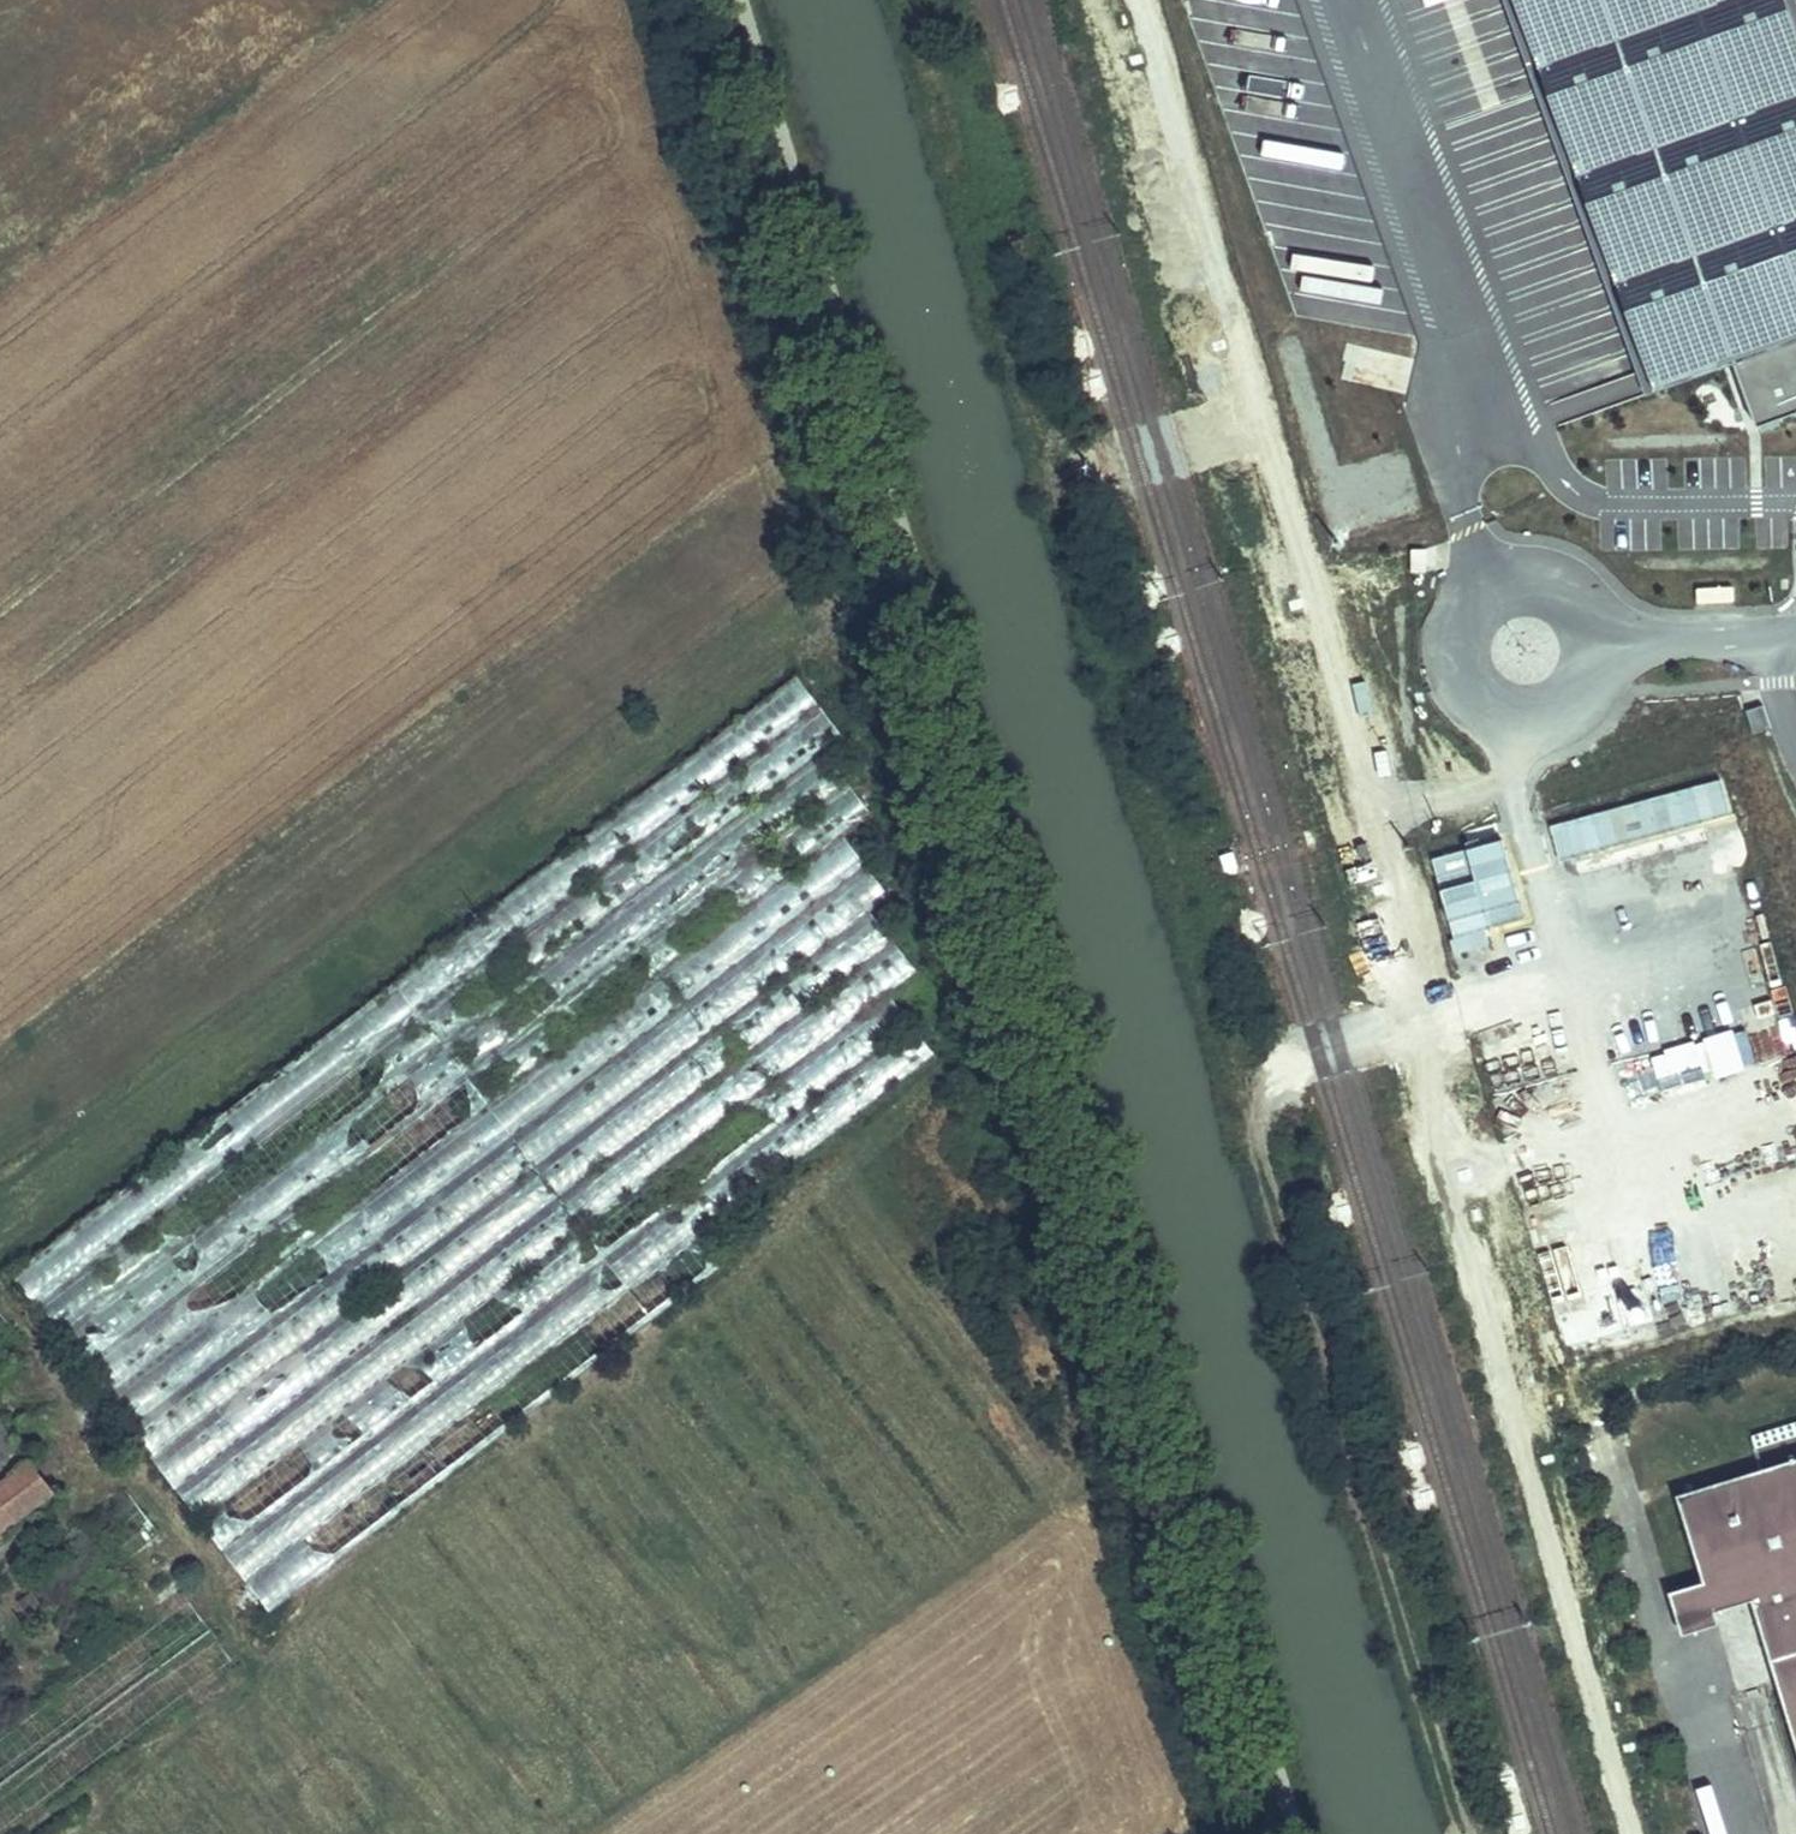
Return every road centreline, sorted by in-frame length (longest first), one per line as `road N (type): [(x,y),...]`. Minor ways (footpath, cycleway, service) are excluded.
road 1 (unclassified): [(1615,645),(1599,605),(1564,582),(1521,581),(1486,605),(1470,641),(1476,679),(1500,710),(1537,723)]
road 2 (unclassified): [(1615,645),(1795,644)]
road 3 (unclassified): [(1537,723),(1594,702),(1607,685),(1615,645)]

